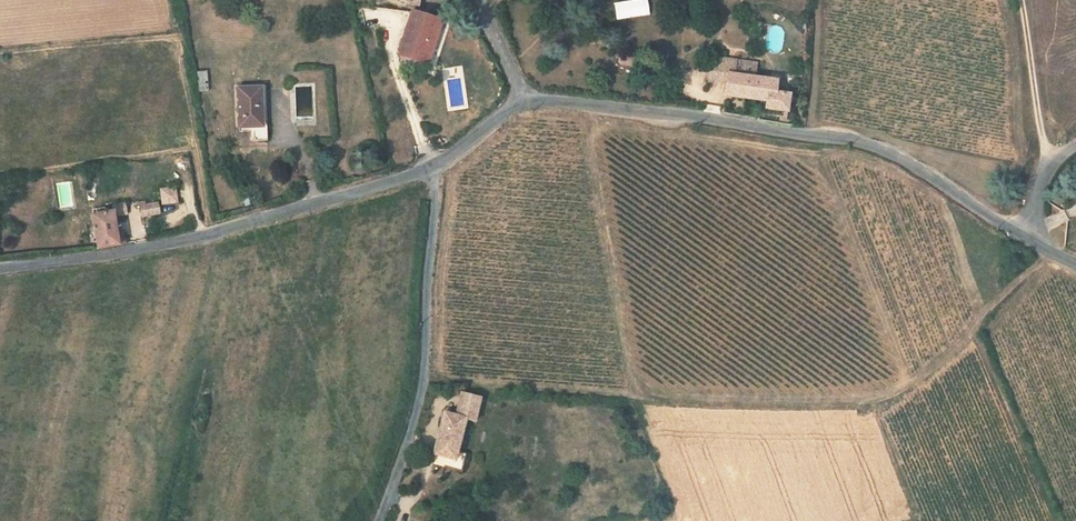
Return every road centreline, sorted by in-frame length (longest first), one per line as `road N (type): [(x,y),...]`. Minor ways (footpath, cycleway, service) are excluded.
road 1 (residential): [(527,101),(588,102),(868,142),(1024,237)]
road 2 (residential): [(0,268),(207,236),(436,167)]
road 3 (residential): [(378,520),(423,368),(436,167)]
road 4 (track): [(170,0),(207,236)]
road 5 (track): [(1022,0),(1044,177)]

